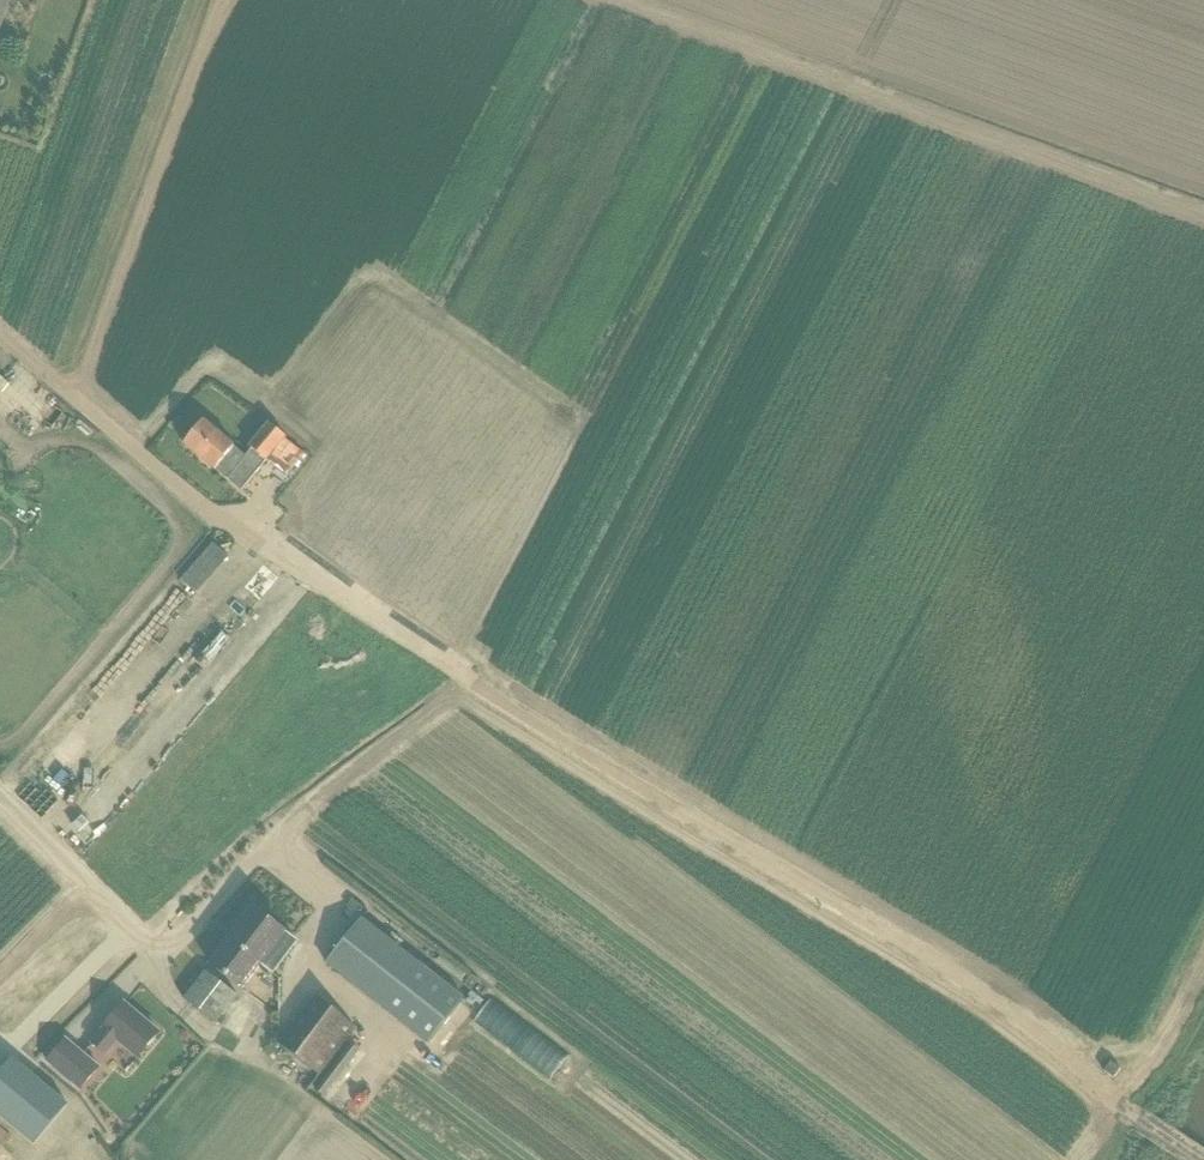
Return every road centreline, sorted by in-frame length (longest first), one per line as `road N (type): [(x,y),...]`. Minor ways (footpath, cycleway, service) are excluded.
road 1 (track): [(0,334),(215,516),(1022,1019),(1137,1120),(1198,1159)]
road 2 (unclassified): [(276,830),(158,958),(0,805)]
road 3 (track): [(1203,1000),(1105,1159)]

